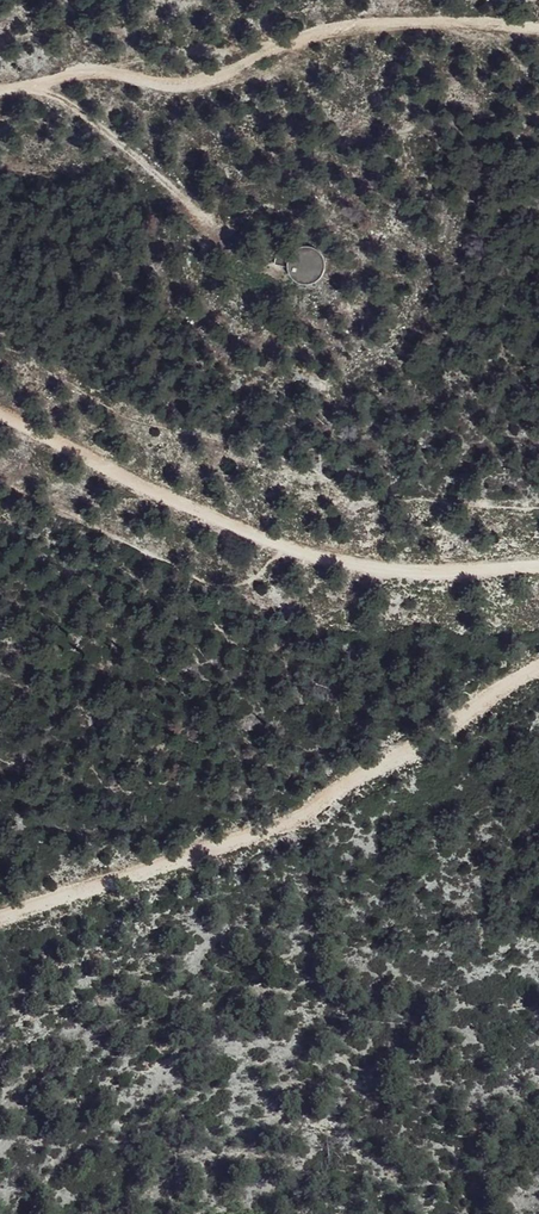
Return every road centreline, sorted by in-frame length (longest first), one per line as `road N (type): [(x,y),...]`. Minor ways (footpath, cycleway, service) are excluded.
road 1 (track): [(0,916),(288,820),(538,669)]
road 2 (track): [(0,411),(297,549),(383,572),(538,568)]
road 3 (track): [(538,29),(452,22),(354,27),(169,86),(86,71),(0,91)]
road 4 (track): [(36,86),(63,97),(261,264)]

